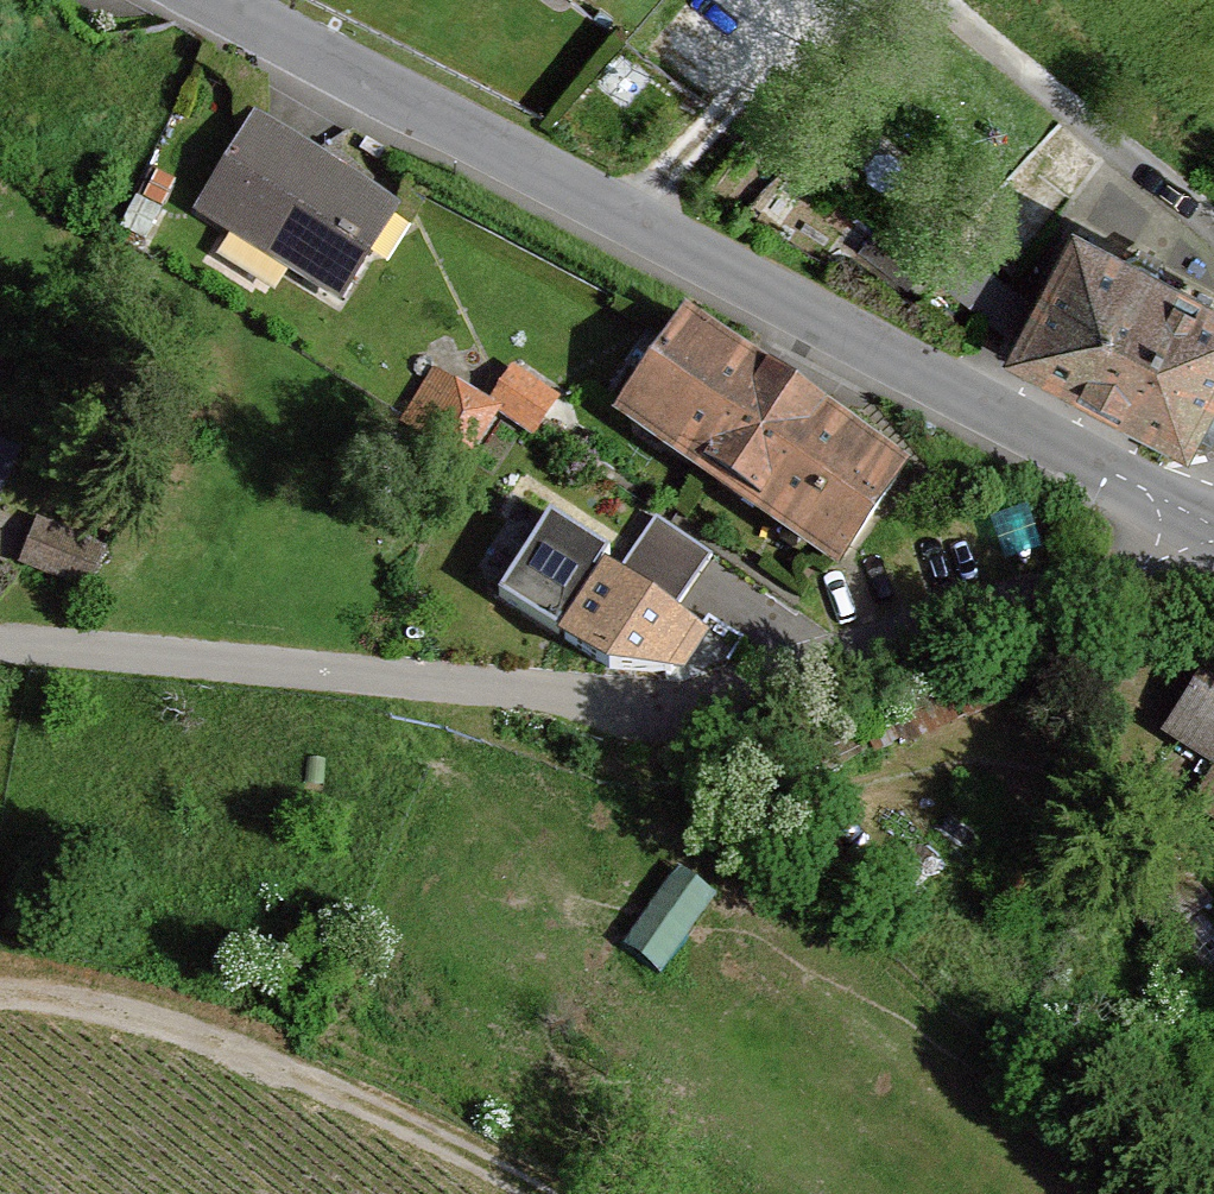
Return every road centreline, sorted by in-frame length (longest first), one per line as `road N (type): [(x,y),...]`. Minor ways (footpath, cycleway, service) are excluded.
road 1 (residential): [(0,643),(491,684),(649,712),(1140,569),(1204,521)]
road 2 (tertiary): [(1204,521),(221,0)]
road 3 (track): [(533,1193),(380,1111),(186,1028),(122,1009),(0,990)]
road 4 (residential): [(943,0),(1213,222)]

